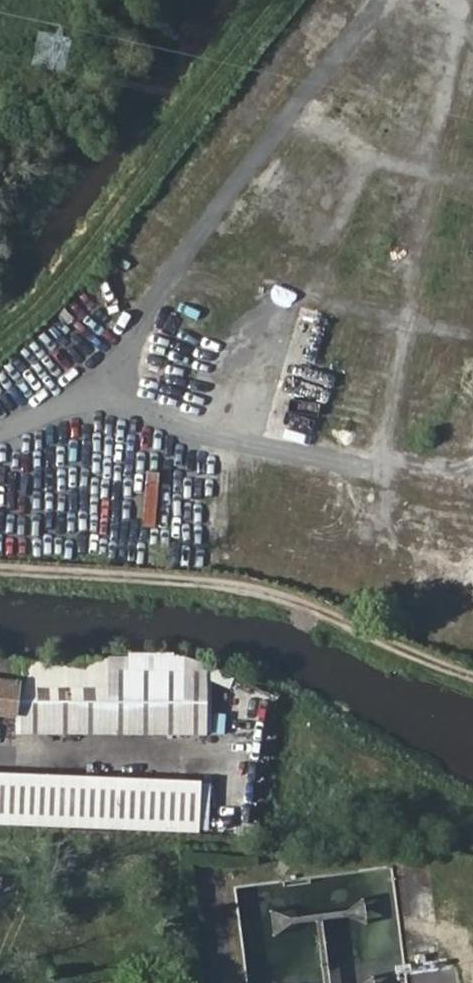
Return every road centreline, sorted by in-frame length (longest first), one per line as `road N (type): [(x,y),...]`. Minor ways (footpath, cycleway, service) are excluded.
road 1 (track): [(0,569),(183,580),(330,603),(472,675)]

